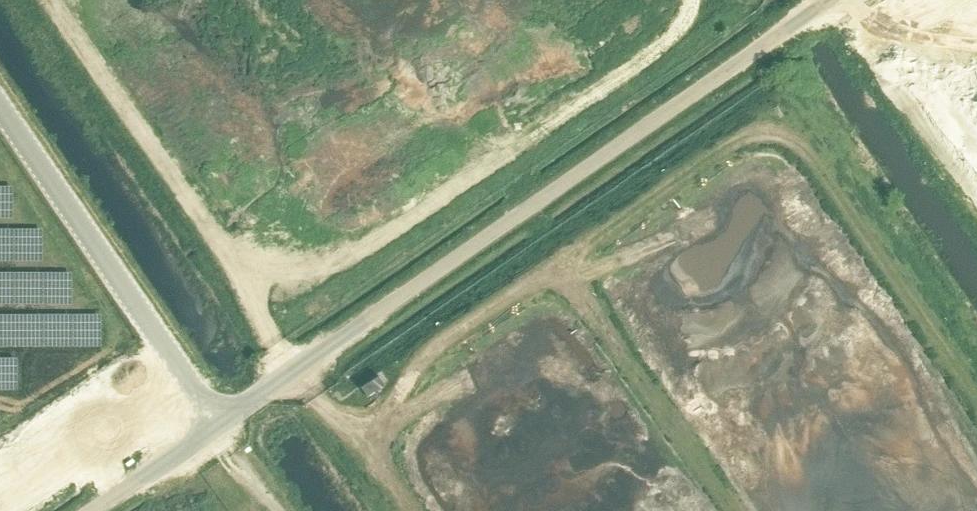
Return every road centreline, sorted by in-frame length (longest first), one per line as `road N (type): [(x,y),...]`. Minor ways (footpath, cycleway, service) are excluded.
road 1 (unclassified): [(94,510),(829,0)]

